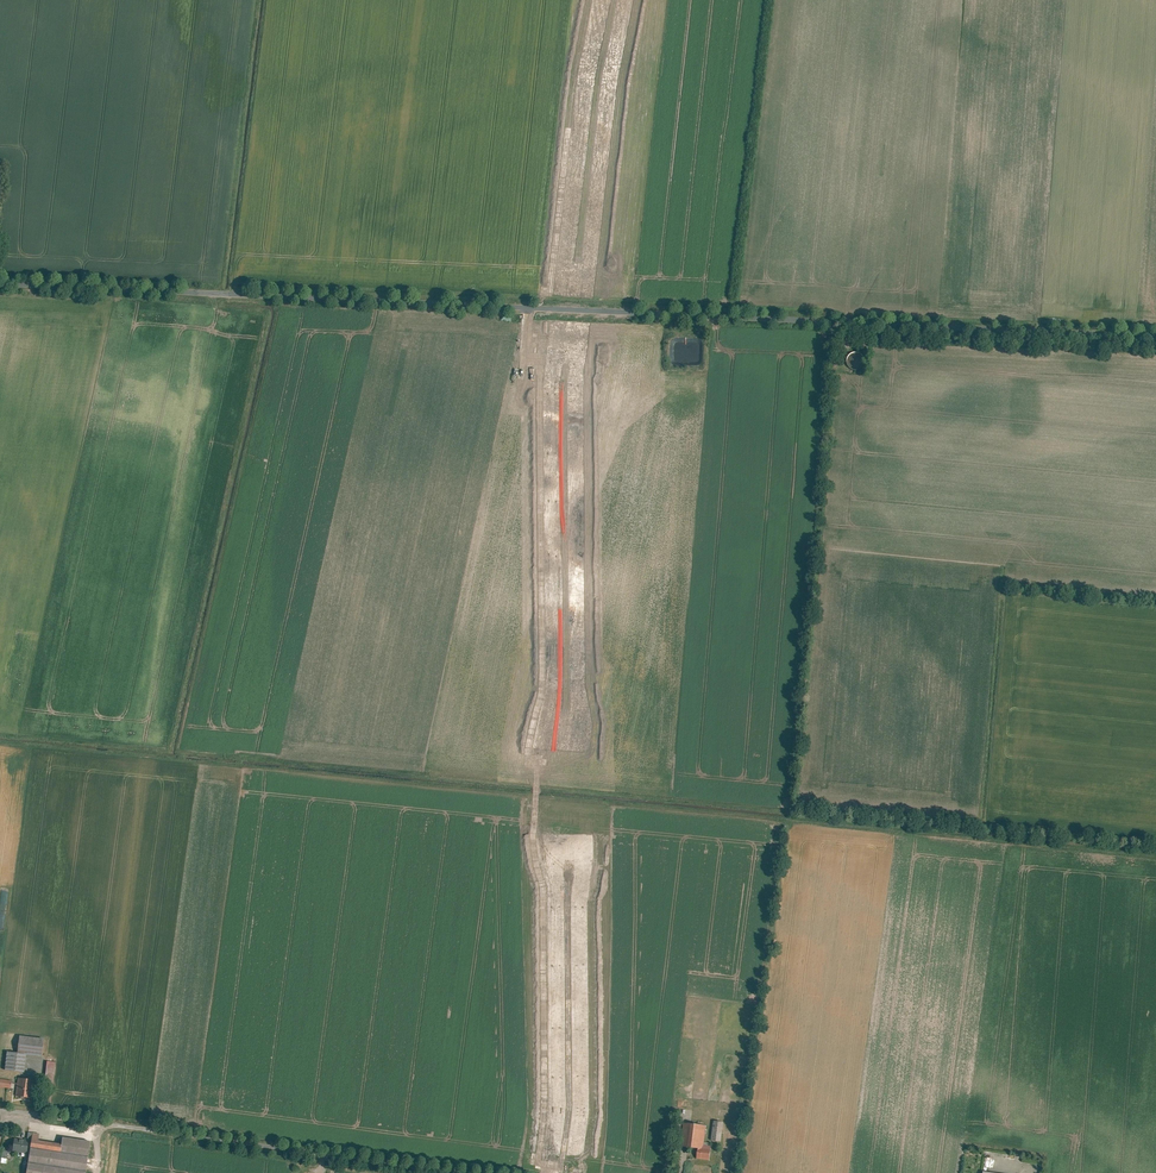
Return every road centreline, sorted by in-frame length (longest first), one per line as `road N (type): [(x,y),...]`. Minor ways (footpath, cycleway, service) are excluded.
road 1 (unclassified): [(0,285),(1155,337)]
road 2 (unclassified): [(467,1172),(0,1108)]

